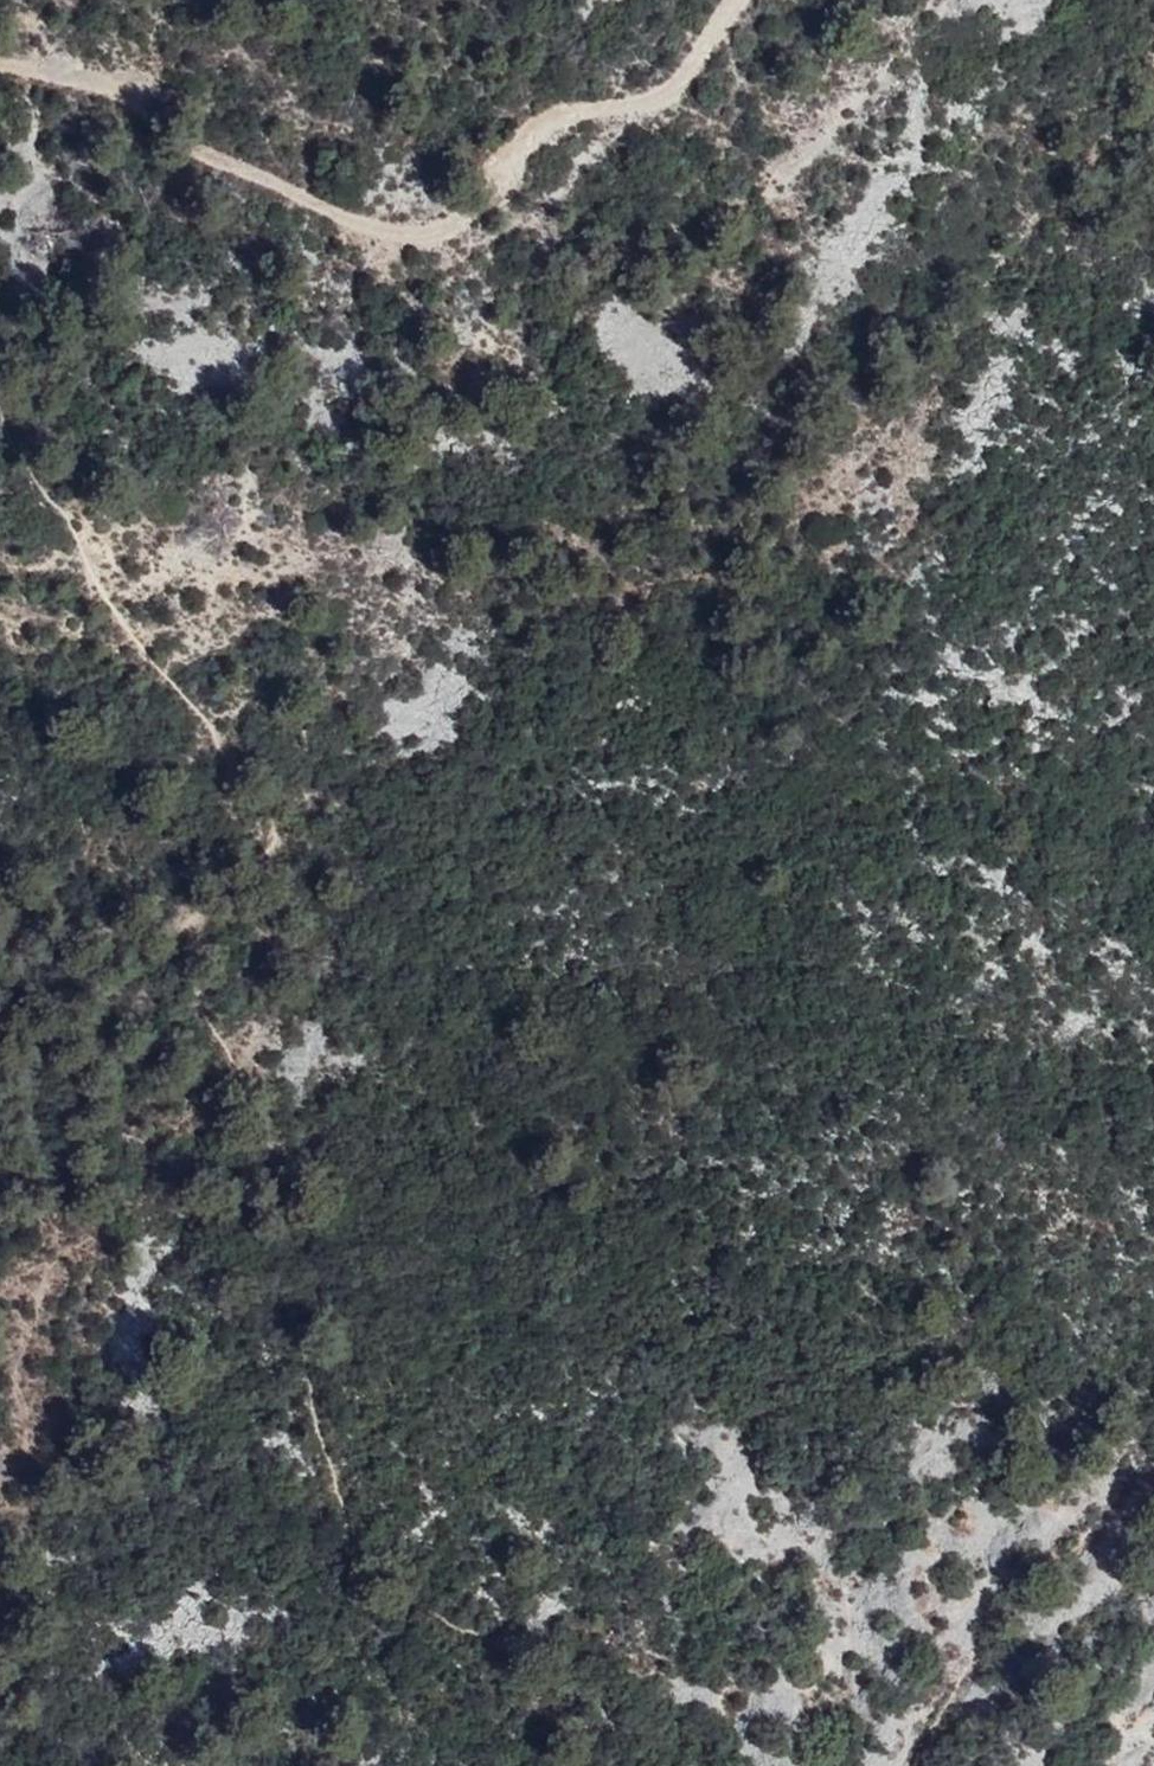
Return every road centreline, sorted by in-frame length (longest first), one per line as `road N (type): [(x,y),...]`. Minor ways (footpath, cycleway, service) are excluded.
road 1 (track): [(0,65),(35,62),(116,96),(402,240),(466,213),(538,124),(624,113),(687,72),(724,0)]

